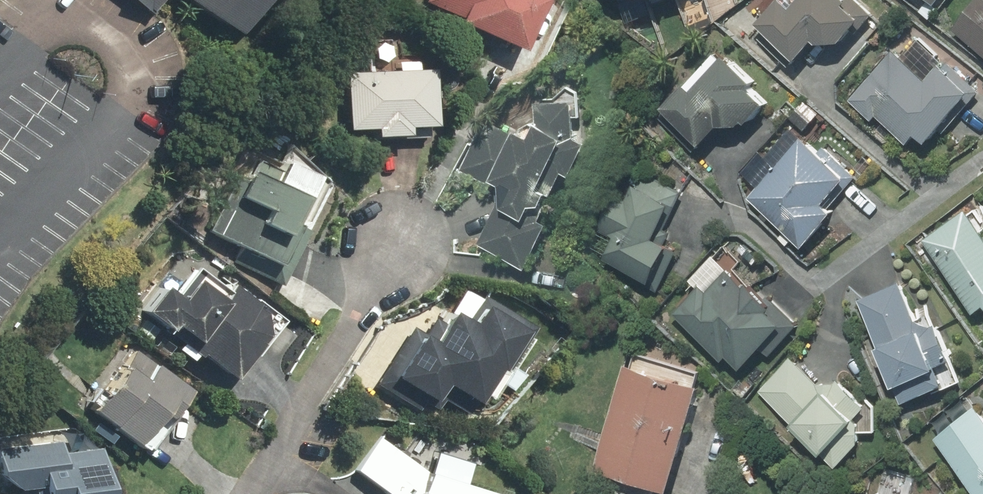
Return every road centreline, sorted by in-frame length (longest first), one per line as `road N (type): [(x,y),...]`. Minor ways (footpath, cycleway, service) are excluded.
road 1 (residential): [(403,245),(247,493)]

